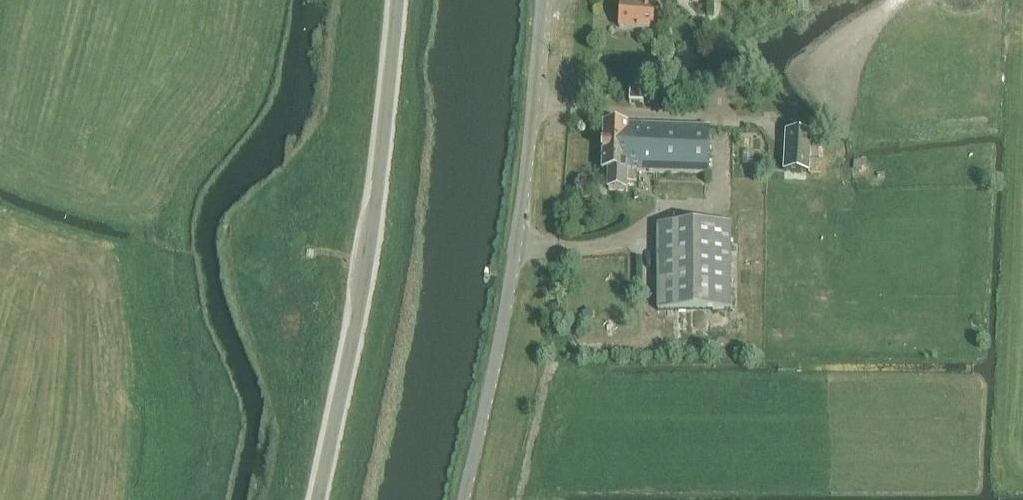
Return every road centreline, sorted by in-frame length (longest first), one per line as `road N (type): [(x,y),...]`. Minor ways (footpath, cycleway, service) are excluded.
road 1 (tertiary): [(318,499),(377,225),(400,0)]
road 2 (unclassified): [(468,499),(519,266),(547,0)]
road 3 (track): [(519,499),(549,370),(567,346),(676,343)]

